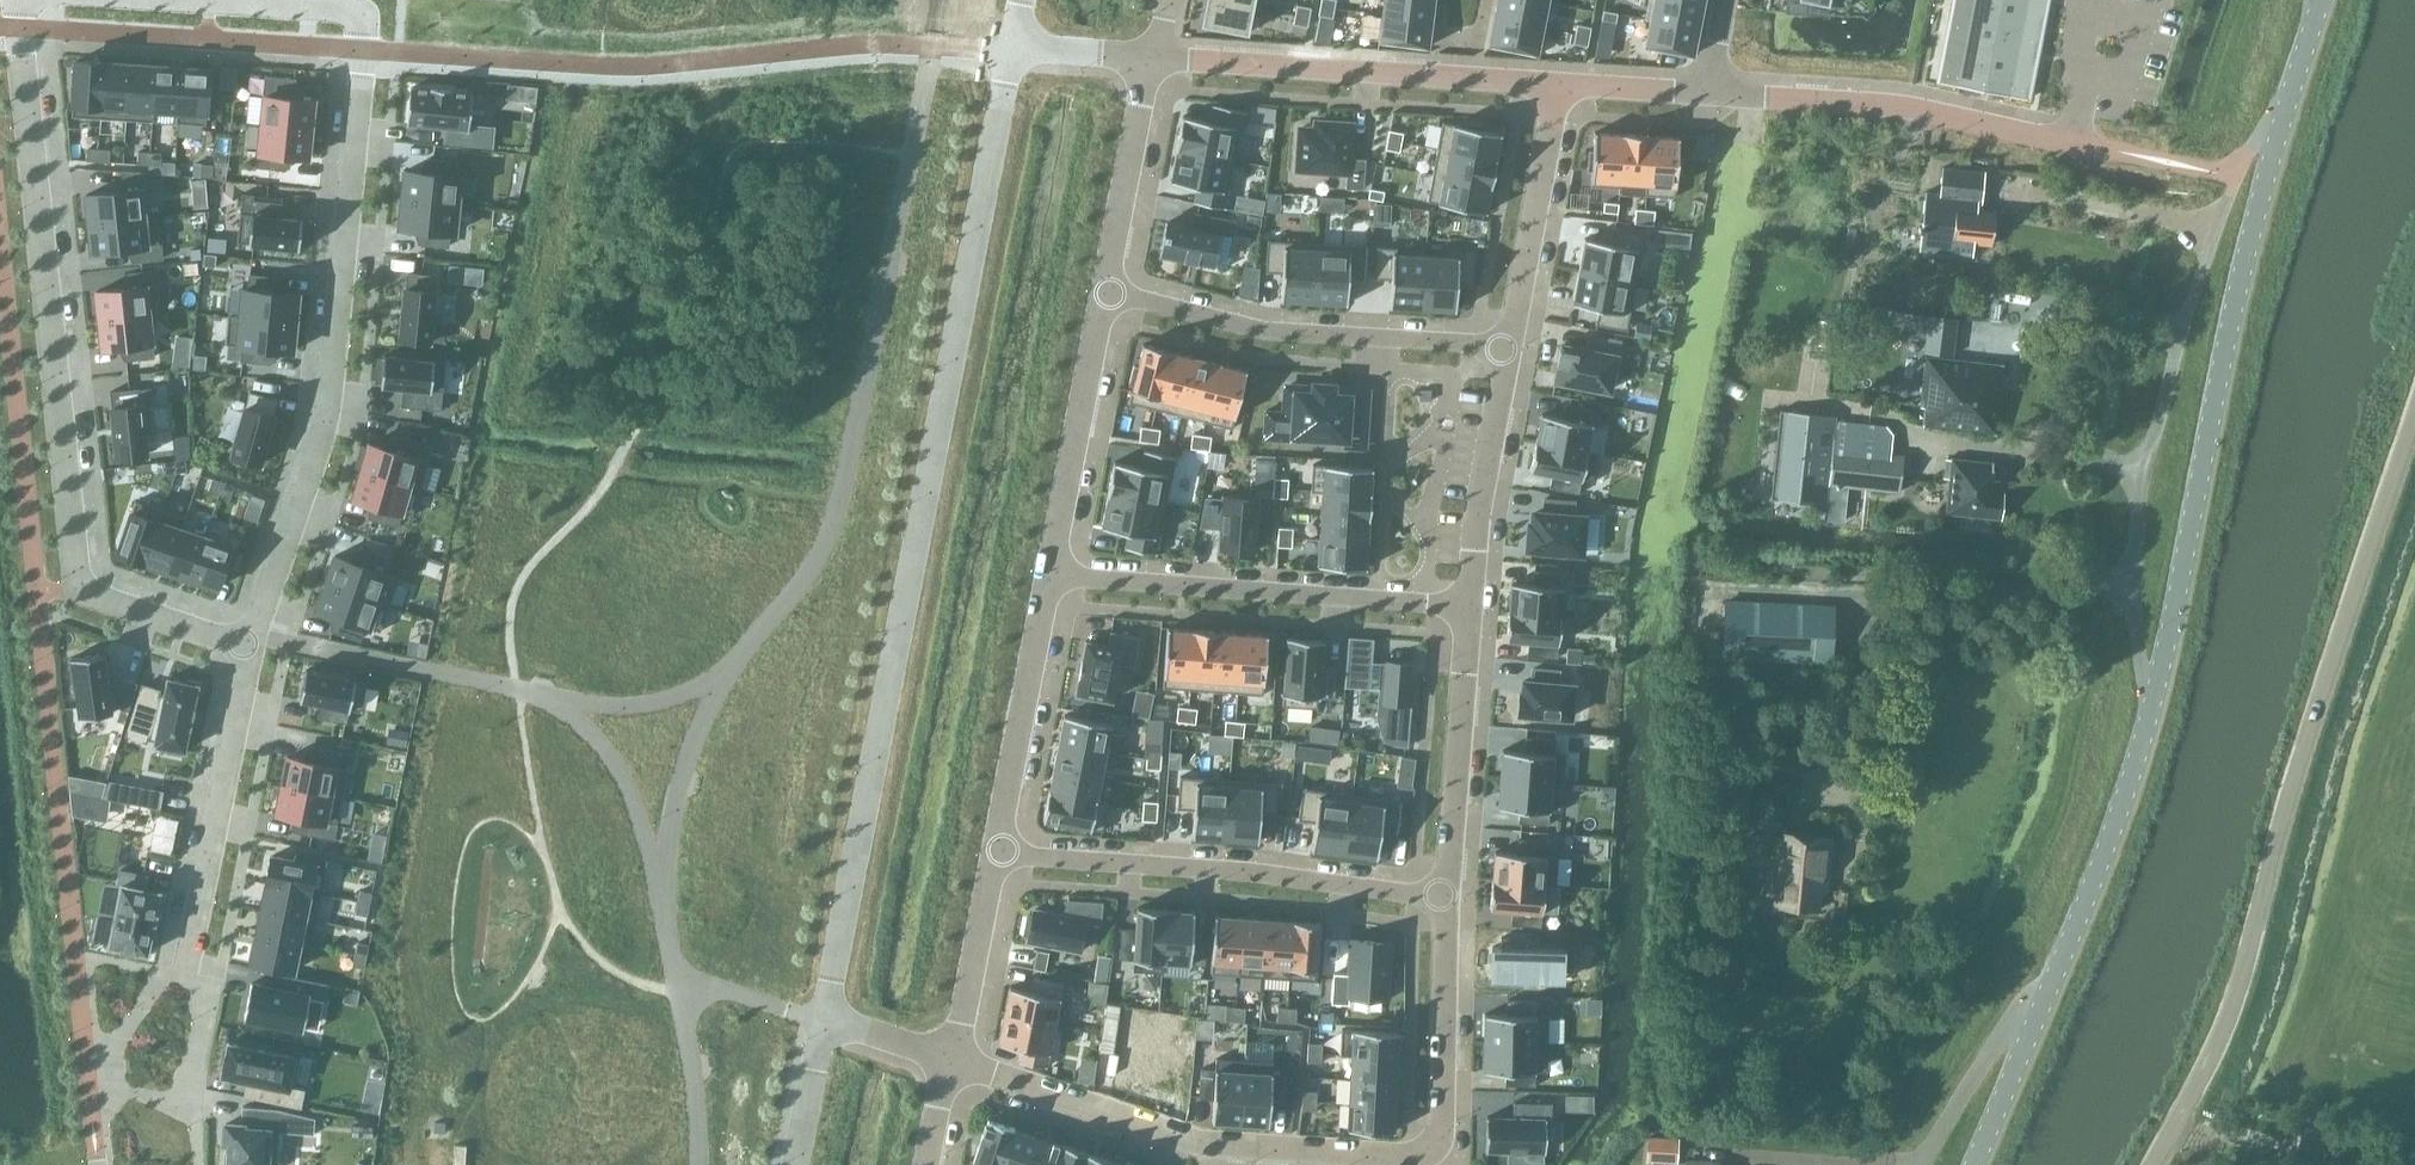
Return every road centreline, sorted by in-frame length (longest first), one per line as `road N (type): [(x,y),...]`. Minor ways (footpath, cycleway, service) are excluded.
road 1 (unclassified): [(1973,1164),(2104,861),(2150,723),(2250,258),(2322,0)]
road 2 (residential): [(827,1028),(1009,48)]
road 3 (unclassified): [(2156,1164),(2230,1026),(2290,793),(2414,419)]
road 4 (residential): [(19,0),(78,581),(259,639)]
road 5 (residential): [(363,68),(326,425),(259,639)]
road 6 (residential): [(952,1069),(1204,1146),(1417,1158),(1439,1144)]
road 7 (residential): [(1451,888),(993,856)]
road 8 (residential): [(1468,600),(1046,578)]
road 9 (residential): [(1144,58),(1560,86)]
road 10 (residential): [(1507,338),(1268,330),(1101,288)]
road 11 (residential): [(1708,95),(1943,115),(2072,140)]
road 12 (residential): [(259,639),(188,966)]
road 13 (residential): [(1046,578),(1101,288)]
road 14 (residential): [(1468,600),(1451,888)]
road 15 (residential): [(993,856),(1046,578)]
road 16 (residential): [(1507,338),(1468,600)]
road 17 (residential): [(1560,86),(1507,338)]
road 18 (residential): [(1451,888),(1439,1144)]
road 19 (residential): [(1101,288),(1144,58)]
road 20 (residential): [(952,1069),(993,856)]
road 21 (residential): [(363,68),(366,30),(347,8),(236,0)]
road 22 (residential): [(1560,86),(1708,95)]
road 23 (residential): [(803,1164),(827,1028)]
road 24 (residential): [(1144,58),(1009,48)]
road 25 (residential): [(827,1028),(952,1069)]

